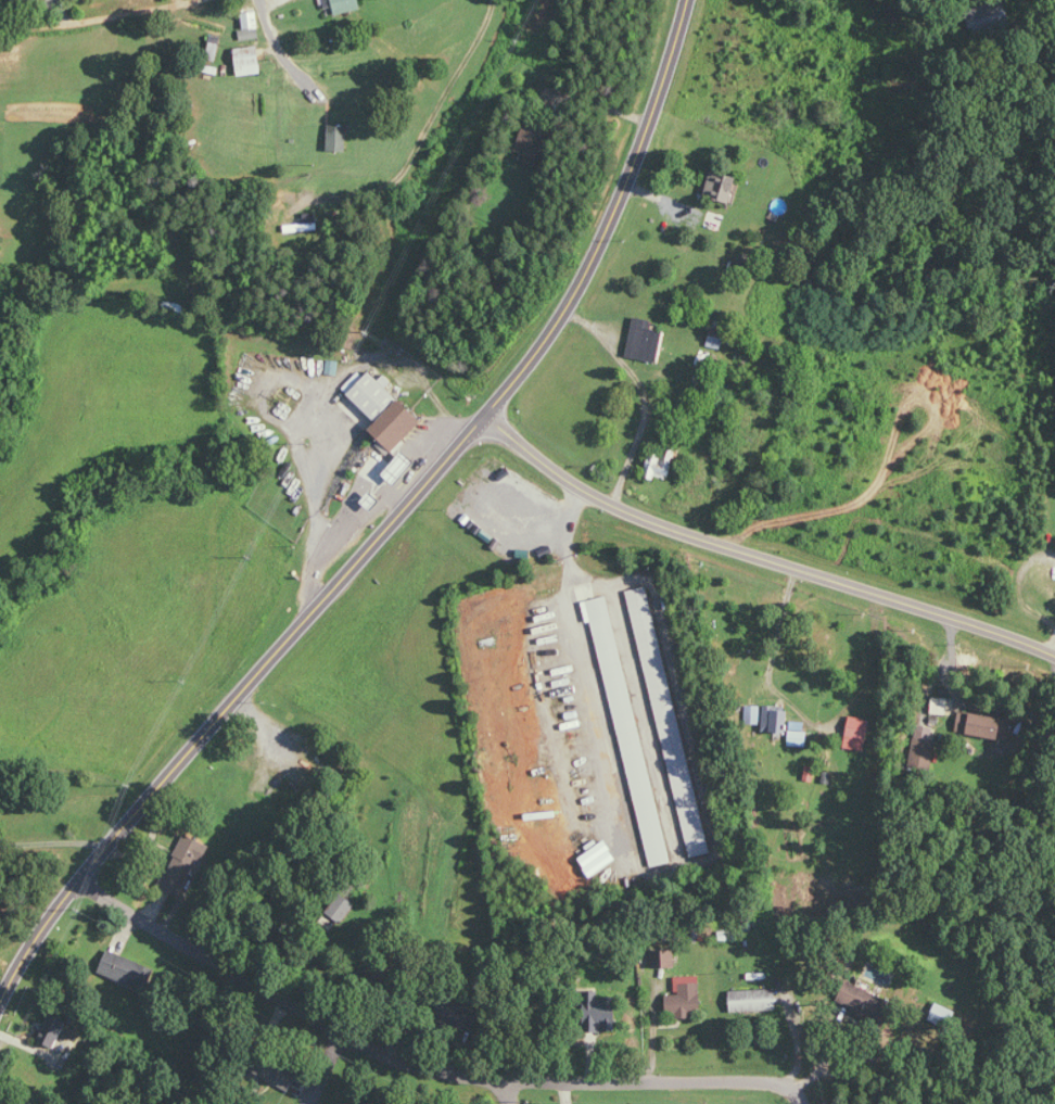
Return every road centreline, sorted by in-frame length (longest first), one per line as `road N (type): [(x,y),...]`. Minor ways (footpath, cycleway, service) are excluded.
road 1 (tertiary): [(0,1003),(56,908),(125,823),(427,481),(549,329),(638,151),(687,0)]
road 2 (residential): [(476,417),(601,499),(1054,654)]
road 3 (residential): [(785,1103),(759,1081),(724,1076),(500,1086),(327,1035)]
road 4 (residential): [(327,1035),(158,938),(81,877)]
road 5 (residential): [(194,0),(0,34)]
road 6 (residential): [(368,107),(423,89),(470,0)]

